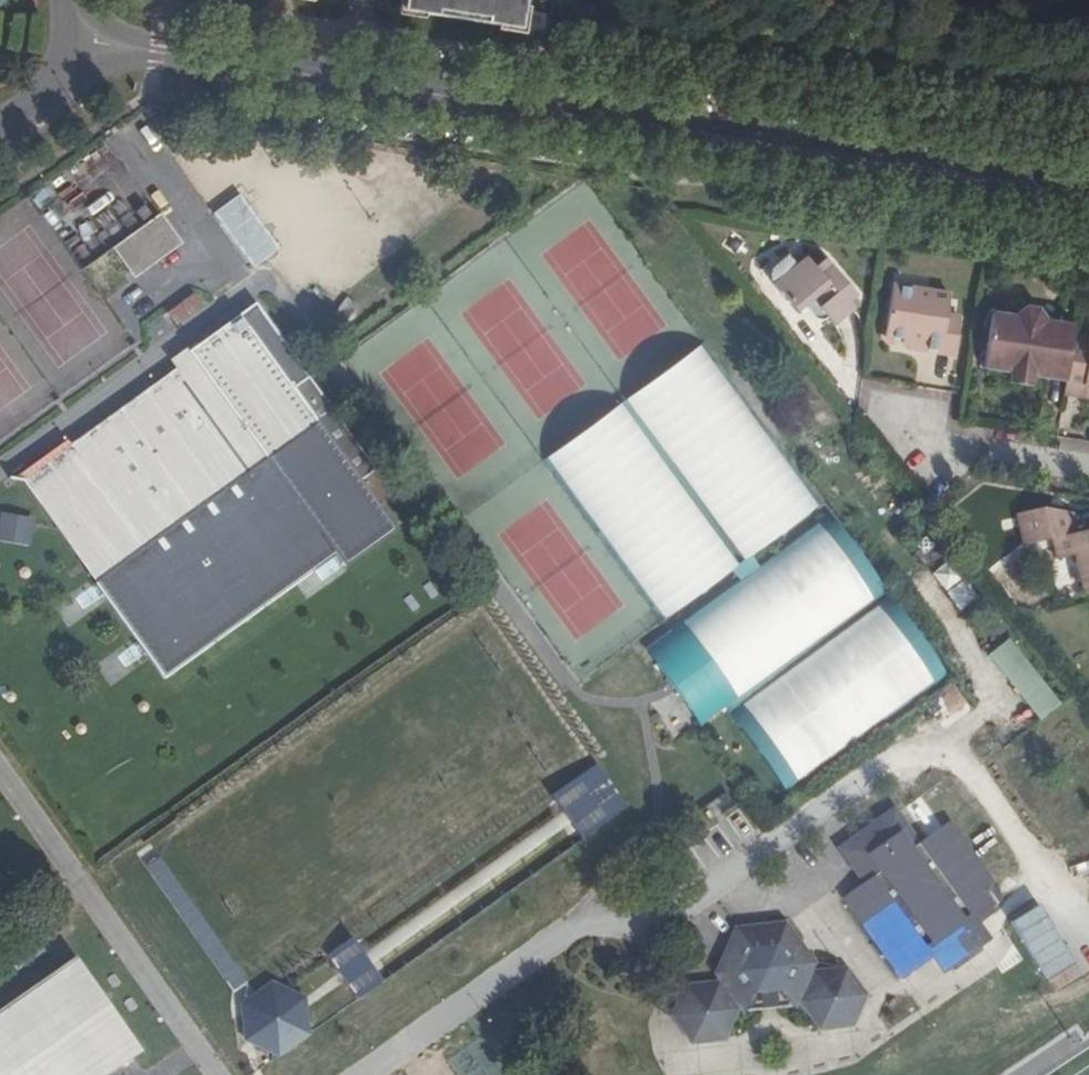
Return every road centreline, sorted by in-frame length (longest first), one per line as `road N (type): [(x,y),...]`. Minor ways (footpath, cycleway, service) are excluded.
road 1 (residential): [(76,40),(1088,194)]
road 2 (residential): [(918,444),(1088,470)]
road 3 (residential): [(0,133),(50,97),(76,40)]

